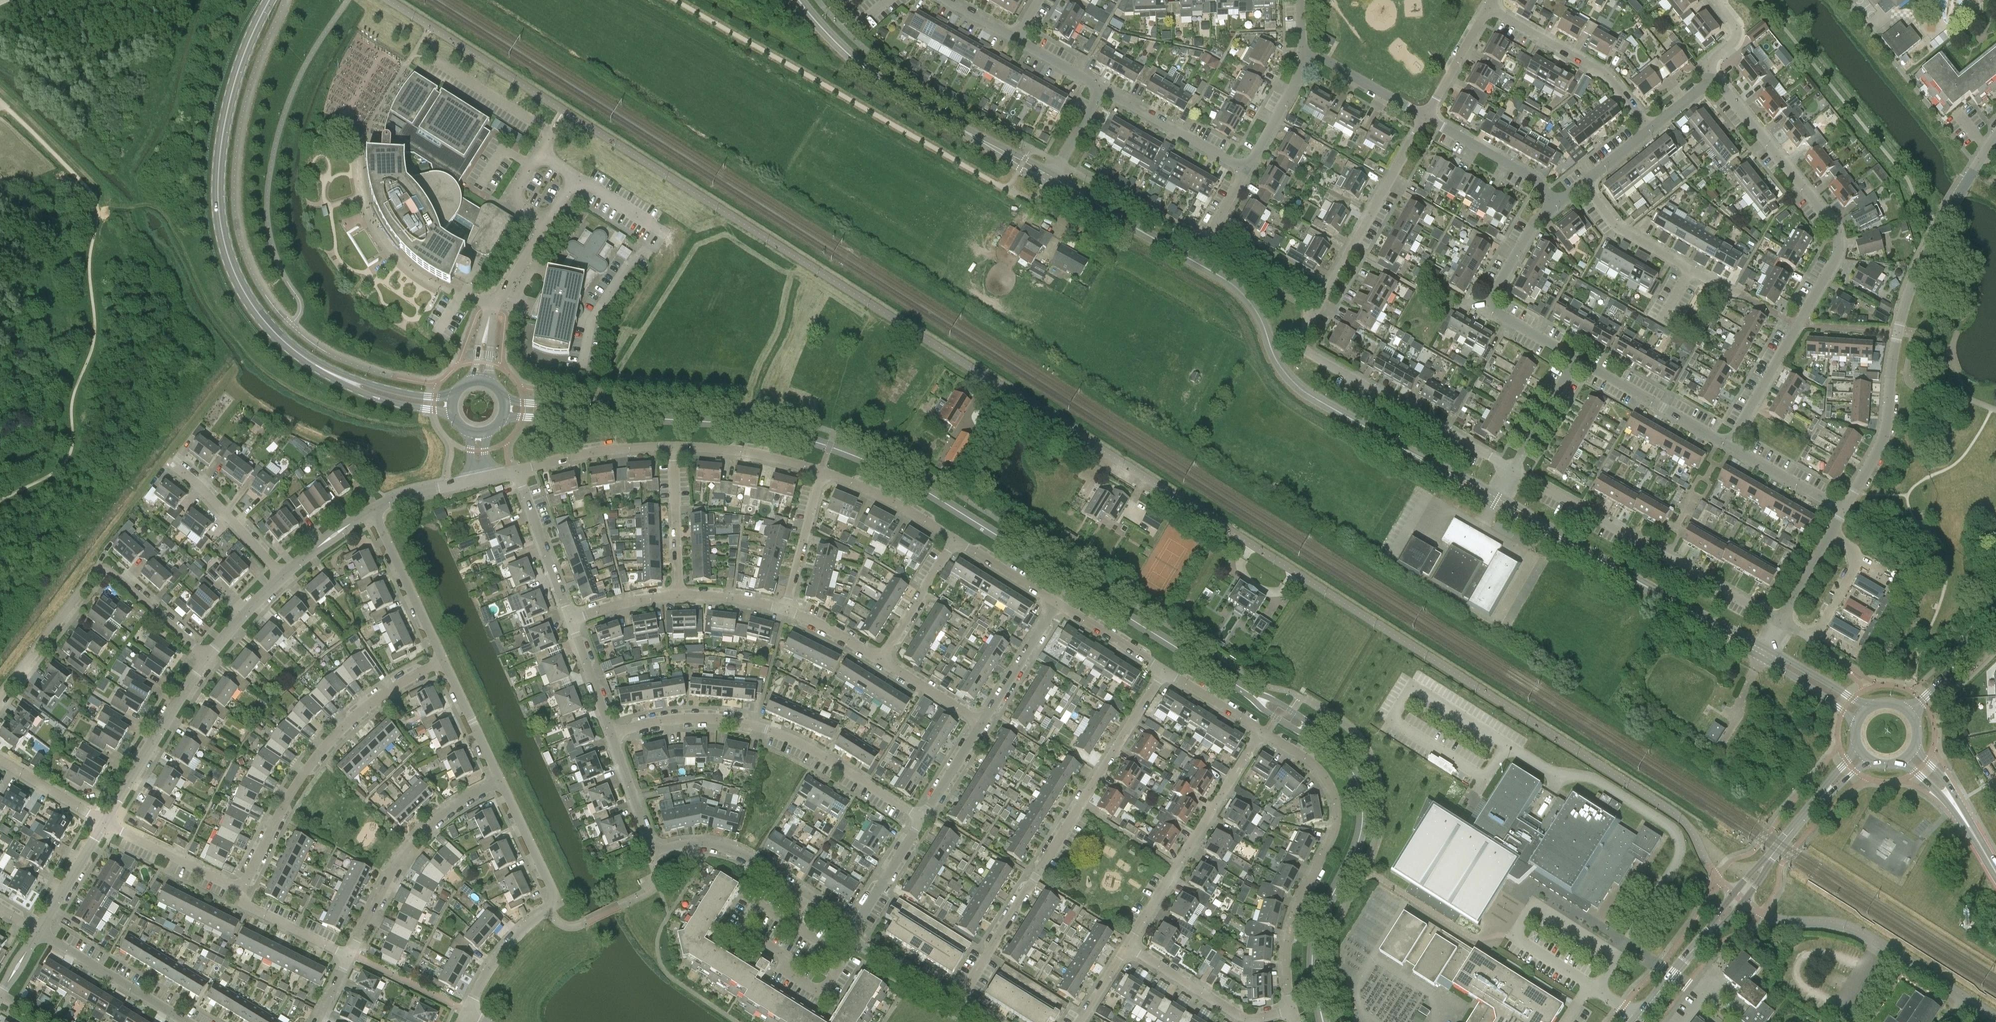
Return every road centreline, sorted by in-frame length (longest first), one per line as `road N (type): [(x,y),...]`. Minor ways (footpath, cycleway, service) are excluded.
road 1 (unclassified): [(1739,896),(1665,806),(390,0)]
road 2 (tertiary): [(1074,579),(942,487),(854,447),(764,424),(506,408)]
road 3 (tertiary): [(1324,1021),(1313,949),(1360,828),(1349,761),(1074,579)]
road 4 (tertiary): [(1496,501),(1299,388),(1278,364),(1240,291),(1052,181)]
road 5 (tertiary): [(451,405),(382,396),(334,376),(267,324),(237,279),(219,211),(219,164),(234,83),(270,0)]
road 6 (residential): [(1516,468),(1309,350),(1305,324),(1429,117)]
road 7 (residential): [(1730,445),(1839,258),(1834,225),(1717,78)]
road 8 (residential): [(1844,510),(1888,421),(1910,282),(1995,138)]
road 9 (residential): [(951,1005),(1162,671)]
road 10 (residential): [(919,818),(798,741),(751,724),(666,720),(611,733)]
road 11 (residential): [(1293,1010),(1287,944),(1337,804),(1322,769),(1265,732)]
road 12 (residential): [(237,891),(285,797),(323,746),(380,694),(439,660)]
road 13 (tertiary): [(1052,181),(879,79),(799,0)]
road 14 (tertiary): [(1764,653),(1496,501)]
road 15 (residential): [(1780,622),(1516,468)]
road 16 (residential): [(0,694),(107,566),(208,655)]
road 17 (residential): [(809,901),(732,851),(654,850),(611,733)]
road 18 (unclassified): [(1995,1018),(1853,928),(1767,916),(1739,896)]
road 19 (residential): [(466,1014),(502,951),(555,901),(495,777)]
road 20 (residential): [(1128,945),(1265,732)]
road 21 (residential): [(790,932),(845,969),(825,1001),(740,934),(756,909)]
road 22 (residential): [(495,777),(411,840),(348,956)]
road 23 (residential): [(1556,202),(1532,228),(1494,306),(1579,361)]
road 24 (residential): [(1651,127),(1611,76),(1488,8)]
road 25 (residential): [(106,820),(208,655)]
road 26 (tertiary): [(1739,896),(1865,756)]
road 27 (residential): [(1128,945),(1239,1015),(1293,1010)]
road 28 (residential): [(549,220),(492,304),(480,380)]
road 29 (residential): [(1579,361),(1730,445)]
road 30 (residential): [(186,1021),(39,932)]
road 31 (residential): [(1102,90),(1247,172)]
road 32 (residential): [(439,660),(371,510)]
road 33 (tertiary): [(1636,1021),(1739,896)]
road 34 (residential): [(1780,622),(1805,636),(1830,613),(1857,555),(1834,531)]
road 35 (residential): [(571,621),(518,472)]
road 36 (residential): [(673,447),(589,453),(518,472)]
road 37 (residential): [(284,573),(172,462)]
road 38 (residential): [(1556,202),(1536,178),(1429,117)]
road 39 (residential): [(822,472),(673,447)]
road 40 (residential): [(237,891),(106,820)]
road 41 (residential): [(680,595),(673,447)]
road 42 (residential): [(953,538),(822,472)]
road 43 (tertiary): [(1995,870),(1948,792),(1910,757)]
road 44 (residential): [(783,608),(822,472)]
road 45 (residential): [(1429,117),(1325,59),(1303,57)]
road 46 (residential): [(883,660),(953,538)]
road 47 (residential): [(981,722),(1059,605)]
road 48 (residential): [(1689,264),(1620,225),(1584,182)]
road 49 (residential): [(348,956),(240,906),(237,891)]
road 50 (residential): [(1844,510),(1730,445)]
road 51 (residential): [(39,932),(106,820)]
road 52 (residential): [(495,777),(439,660)]
road 53 (residential): [(951,1005),(861,948),(854,927)]
road 54 (residential): [(1247,172),(1303,57)]
road 55 (residential): [(854,927),(919,818)]
road 56 (residential): [(1059,605),(953,538)]
road 57 (residential): [(1516,468),(1579,361)]
road 58 (residential): [(1429,117),(1488,8)]
road 59 (residential): [(1162,671),(1059,605)]
road 60 (residential): [(106,820),(0,761)]

